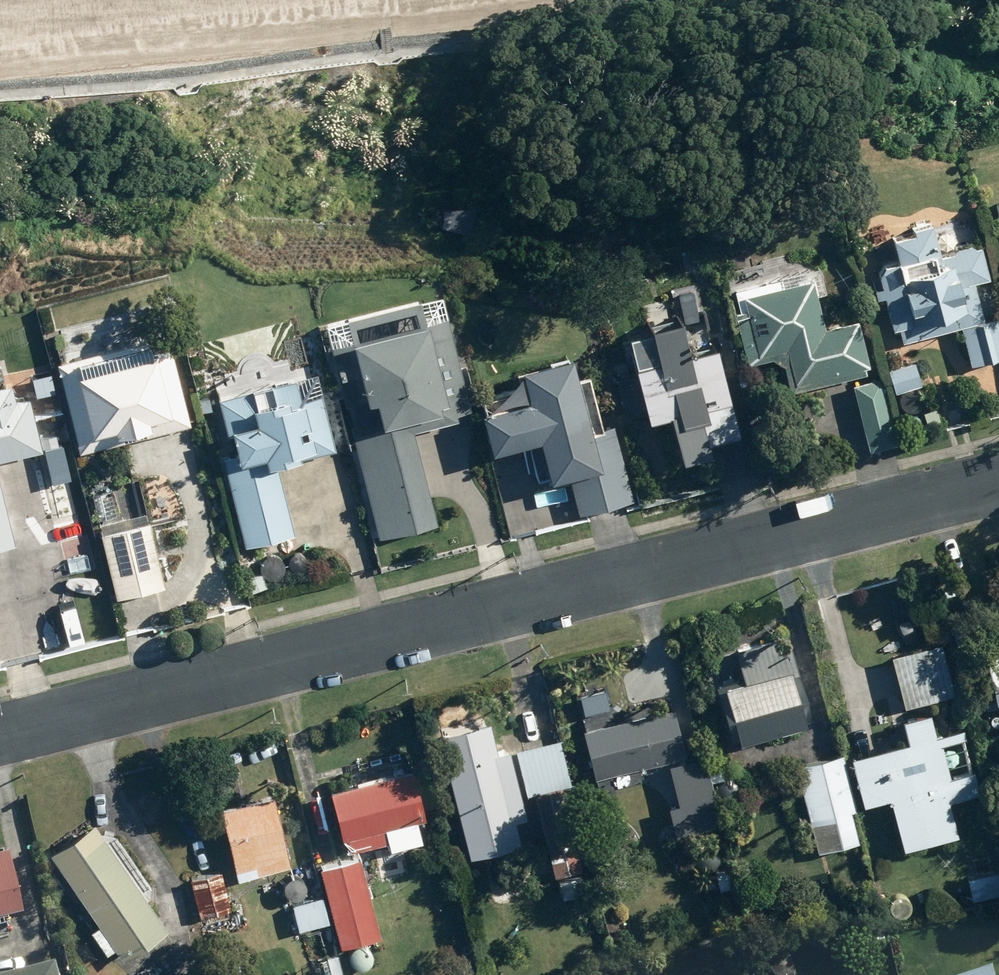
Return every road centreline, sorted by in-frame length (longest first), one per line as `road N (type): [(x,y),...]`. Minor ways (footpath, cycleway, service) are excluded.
road 1 (tertiary): [(0,736),(998,486)]

